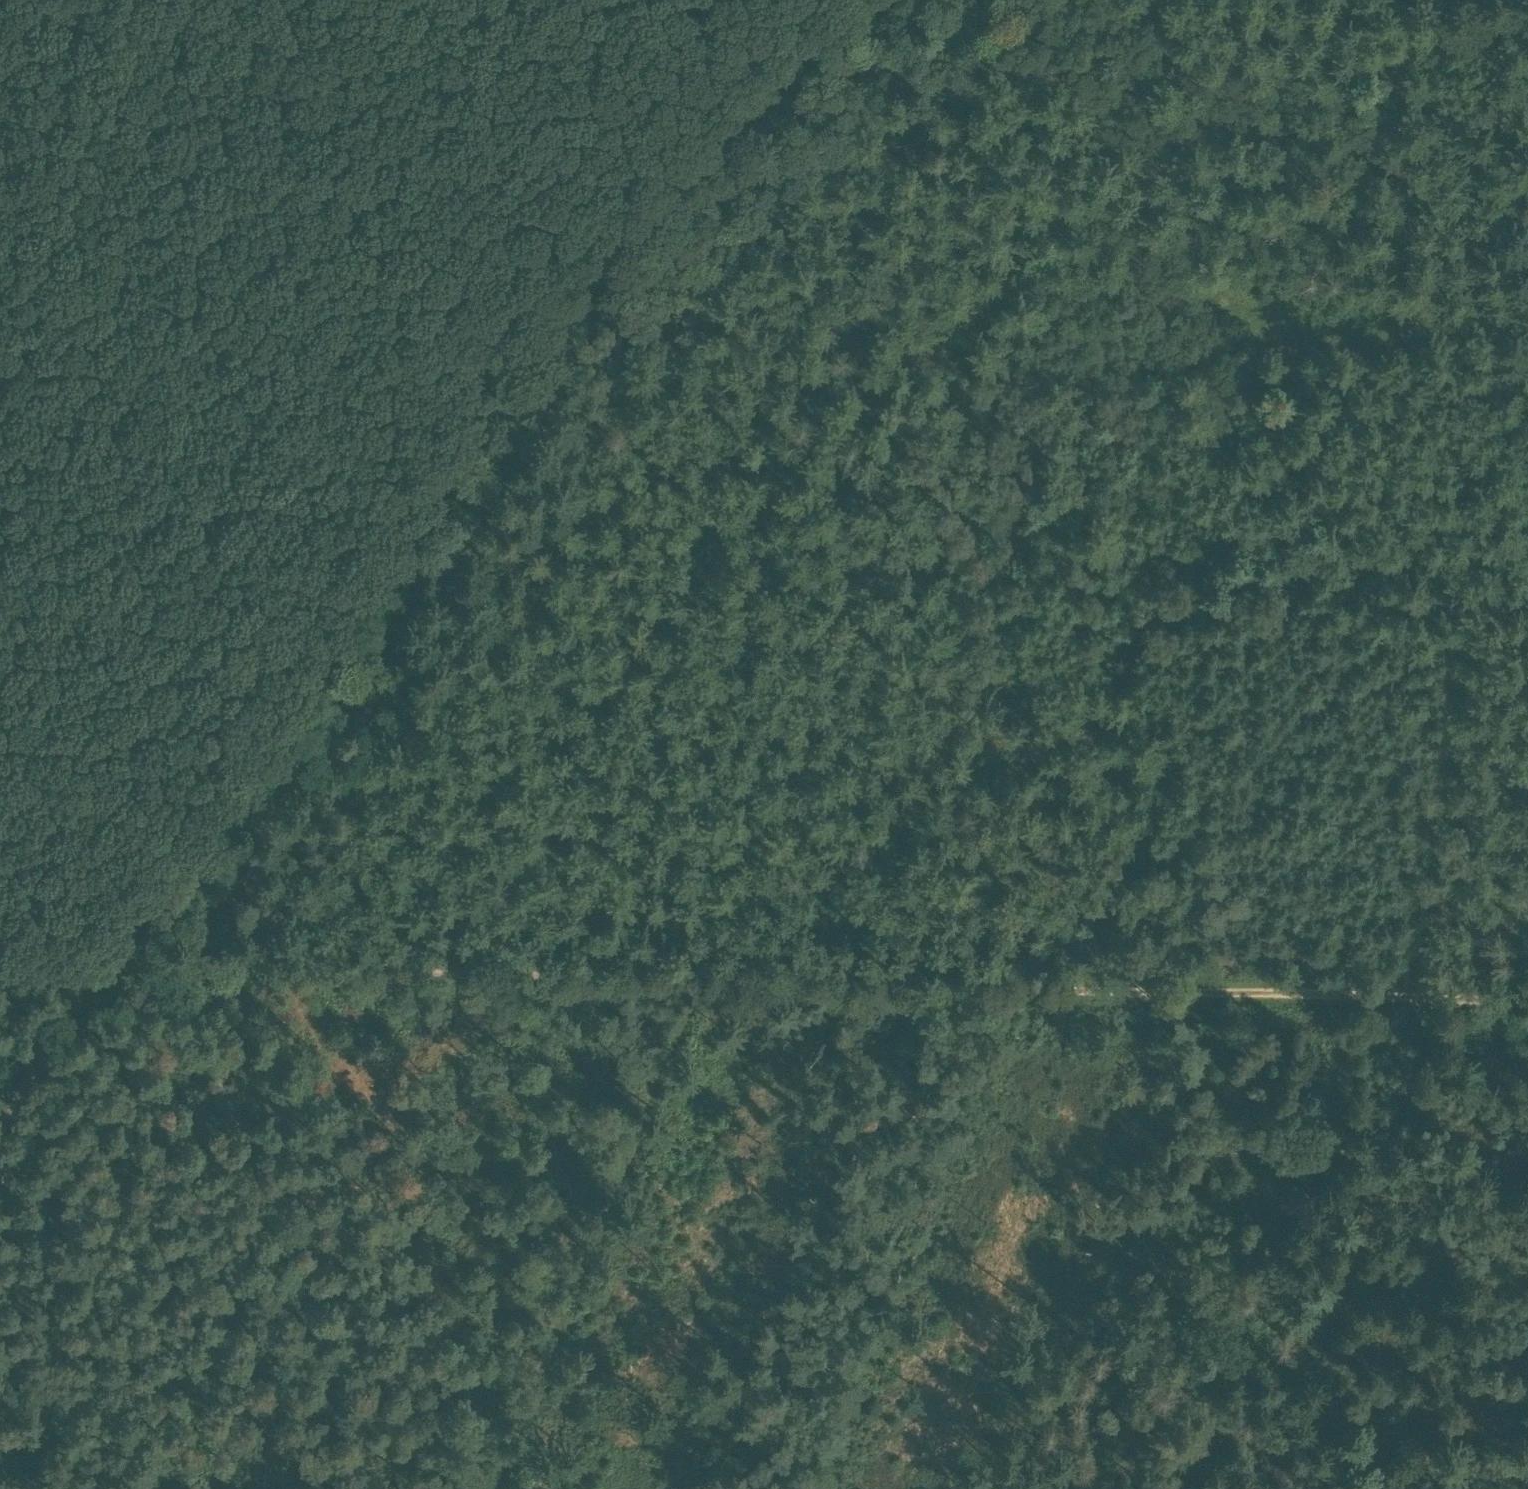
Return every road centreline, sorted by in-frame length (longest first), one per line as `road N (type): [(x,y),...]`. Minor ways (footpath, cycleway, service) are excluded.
road 1 (track): [(1527,1003),(97,969)]
road 2 (track): [(97,969),(587,267),(833,0)]
road 3 (track): [(1179,1488),(1351,997)]
road 4 (track): [(1333,307),(1421,302),(1485,340),(1527,337)]
road 5 (track): [(97,969),(0,1135)]

